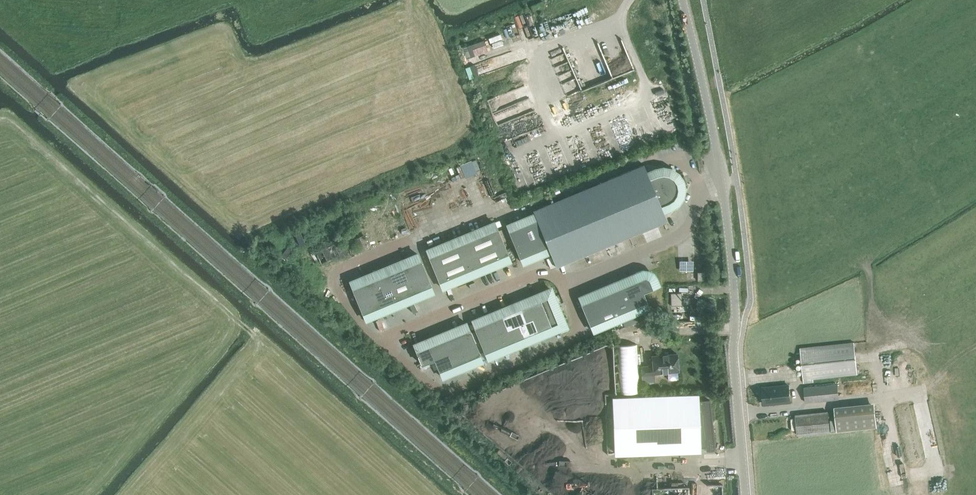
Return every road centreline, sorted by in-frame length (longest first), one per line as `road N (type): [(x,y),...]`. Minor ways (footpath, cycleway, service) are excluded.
road 1 (unclassified): [(737,411),(725,211),(683,0)]
road 2 (track): [(746,411),(931,389),(957,380),(975,349)]

